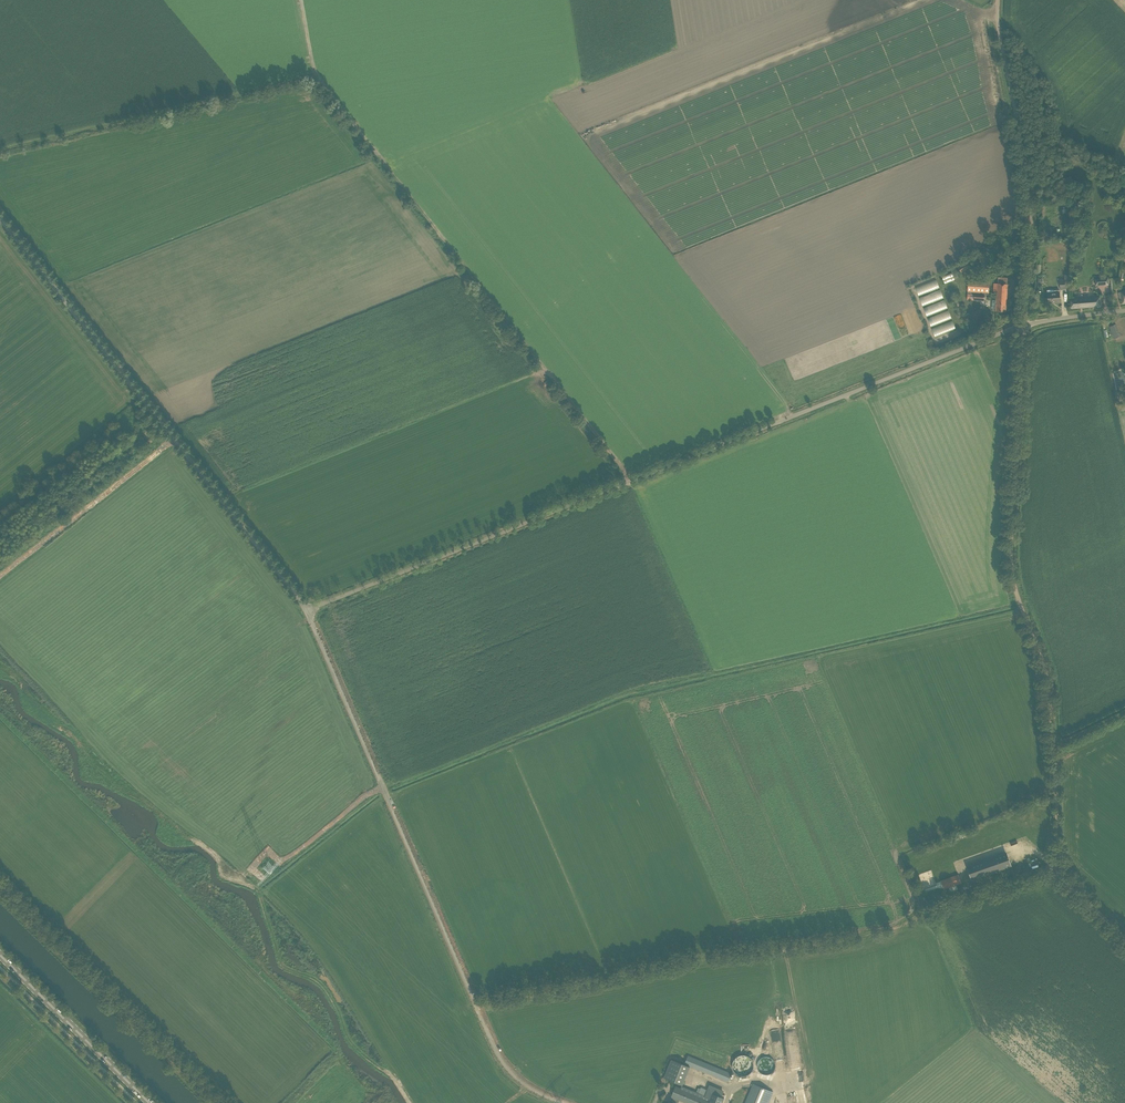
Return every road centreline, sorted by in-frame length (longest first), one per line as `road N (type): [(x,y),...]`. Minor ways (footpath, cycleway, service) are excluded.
road 1 (track): [(629,478),(310,80),(0,151)]
road 2 (unclassified): [(305,610),(1022,324)]
road 3 (track): [(1052,869),(855,939),(701,958),(469,1002)]
road 4 (unclassified): [(560,1102),(504,1071),(484,1037),(305,610)]
road 5 (unclassified): [(305,610),(0,217)]
road 6 (track): [(1022,324),(1009,563),(1043,671),(1052,748)]
road 7 (unclassified): [(1022,324),(1024,177),(995,0)]
road 8 (track): [(221,1102),(0,885)]
road 9 (track): [(1052,748),(1054,873),(1124,943)]
road 10 (primary): [(150,1102),(0,955)]

